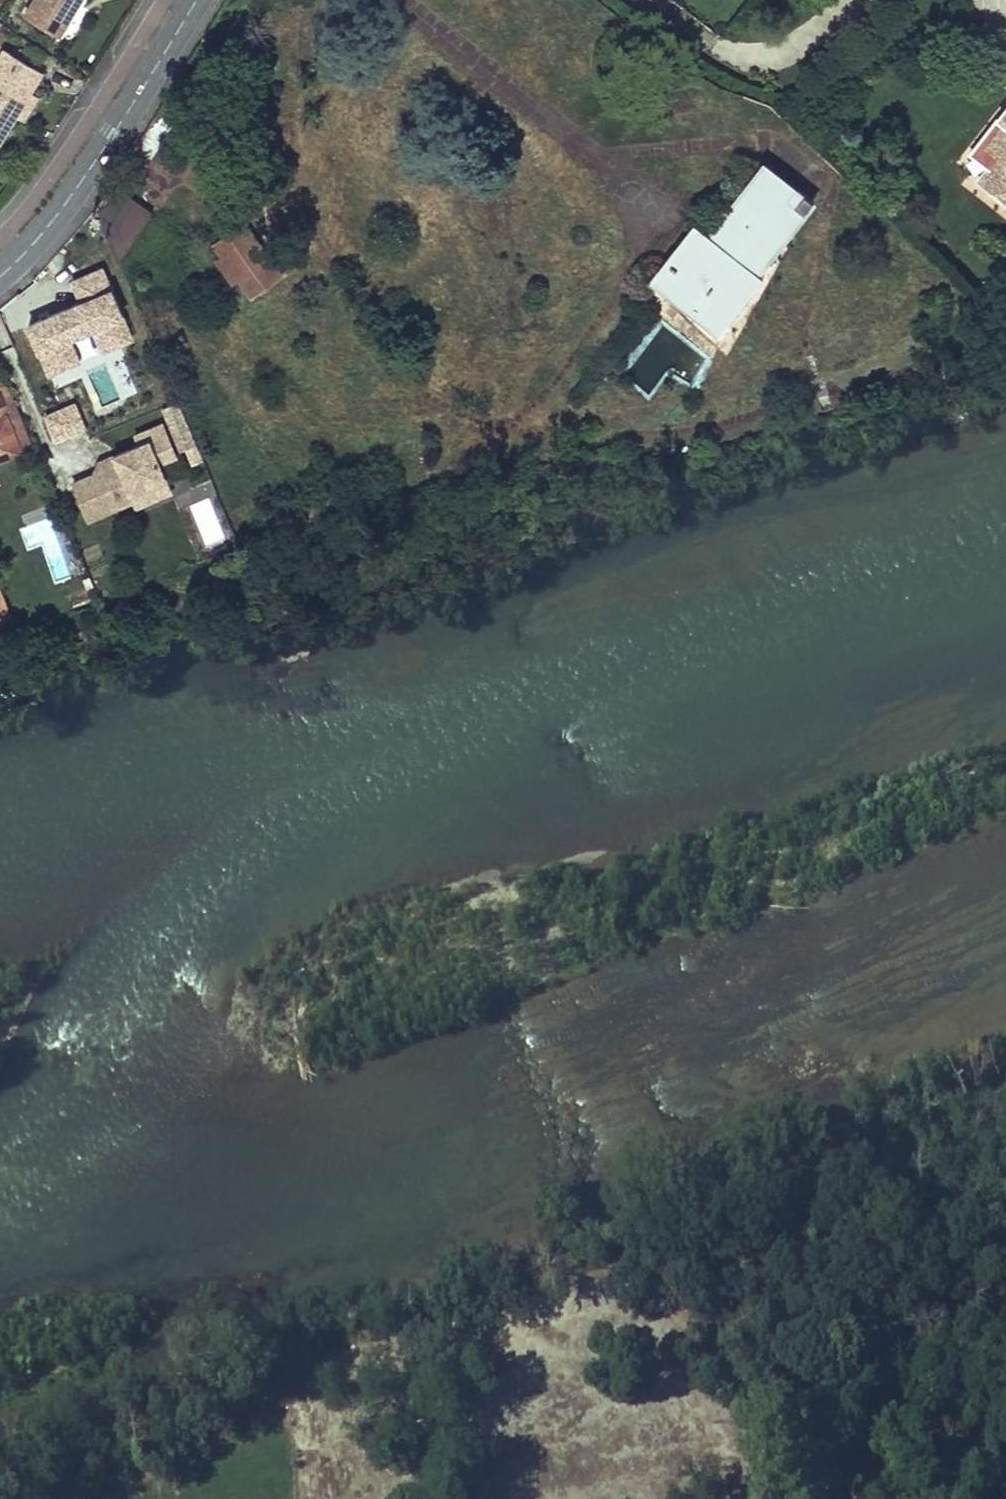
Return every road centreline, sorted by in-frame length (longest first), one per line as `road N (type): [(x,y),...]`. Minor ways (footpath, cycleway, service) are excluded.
road 1 (tertiary): [(196,0),(110,141),(0,278)]

